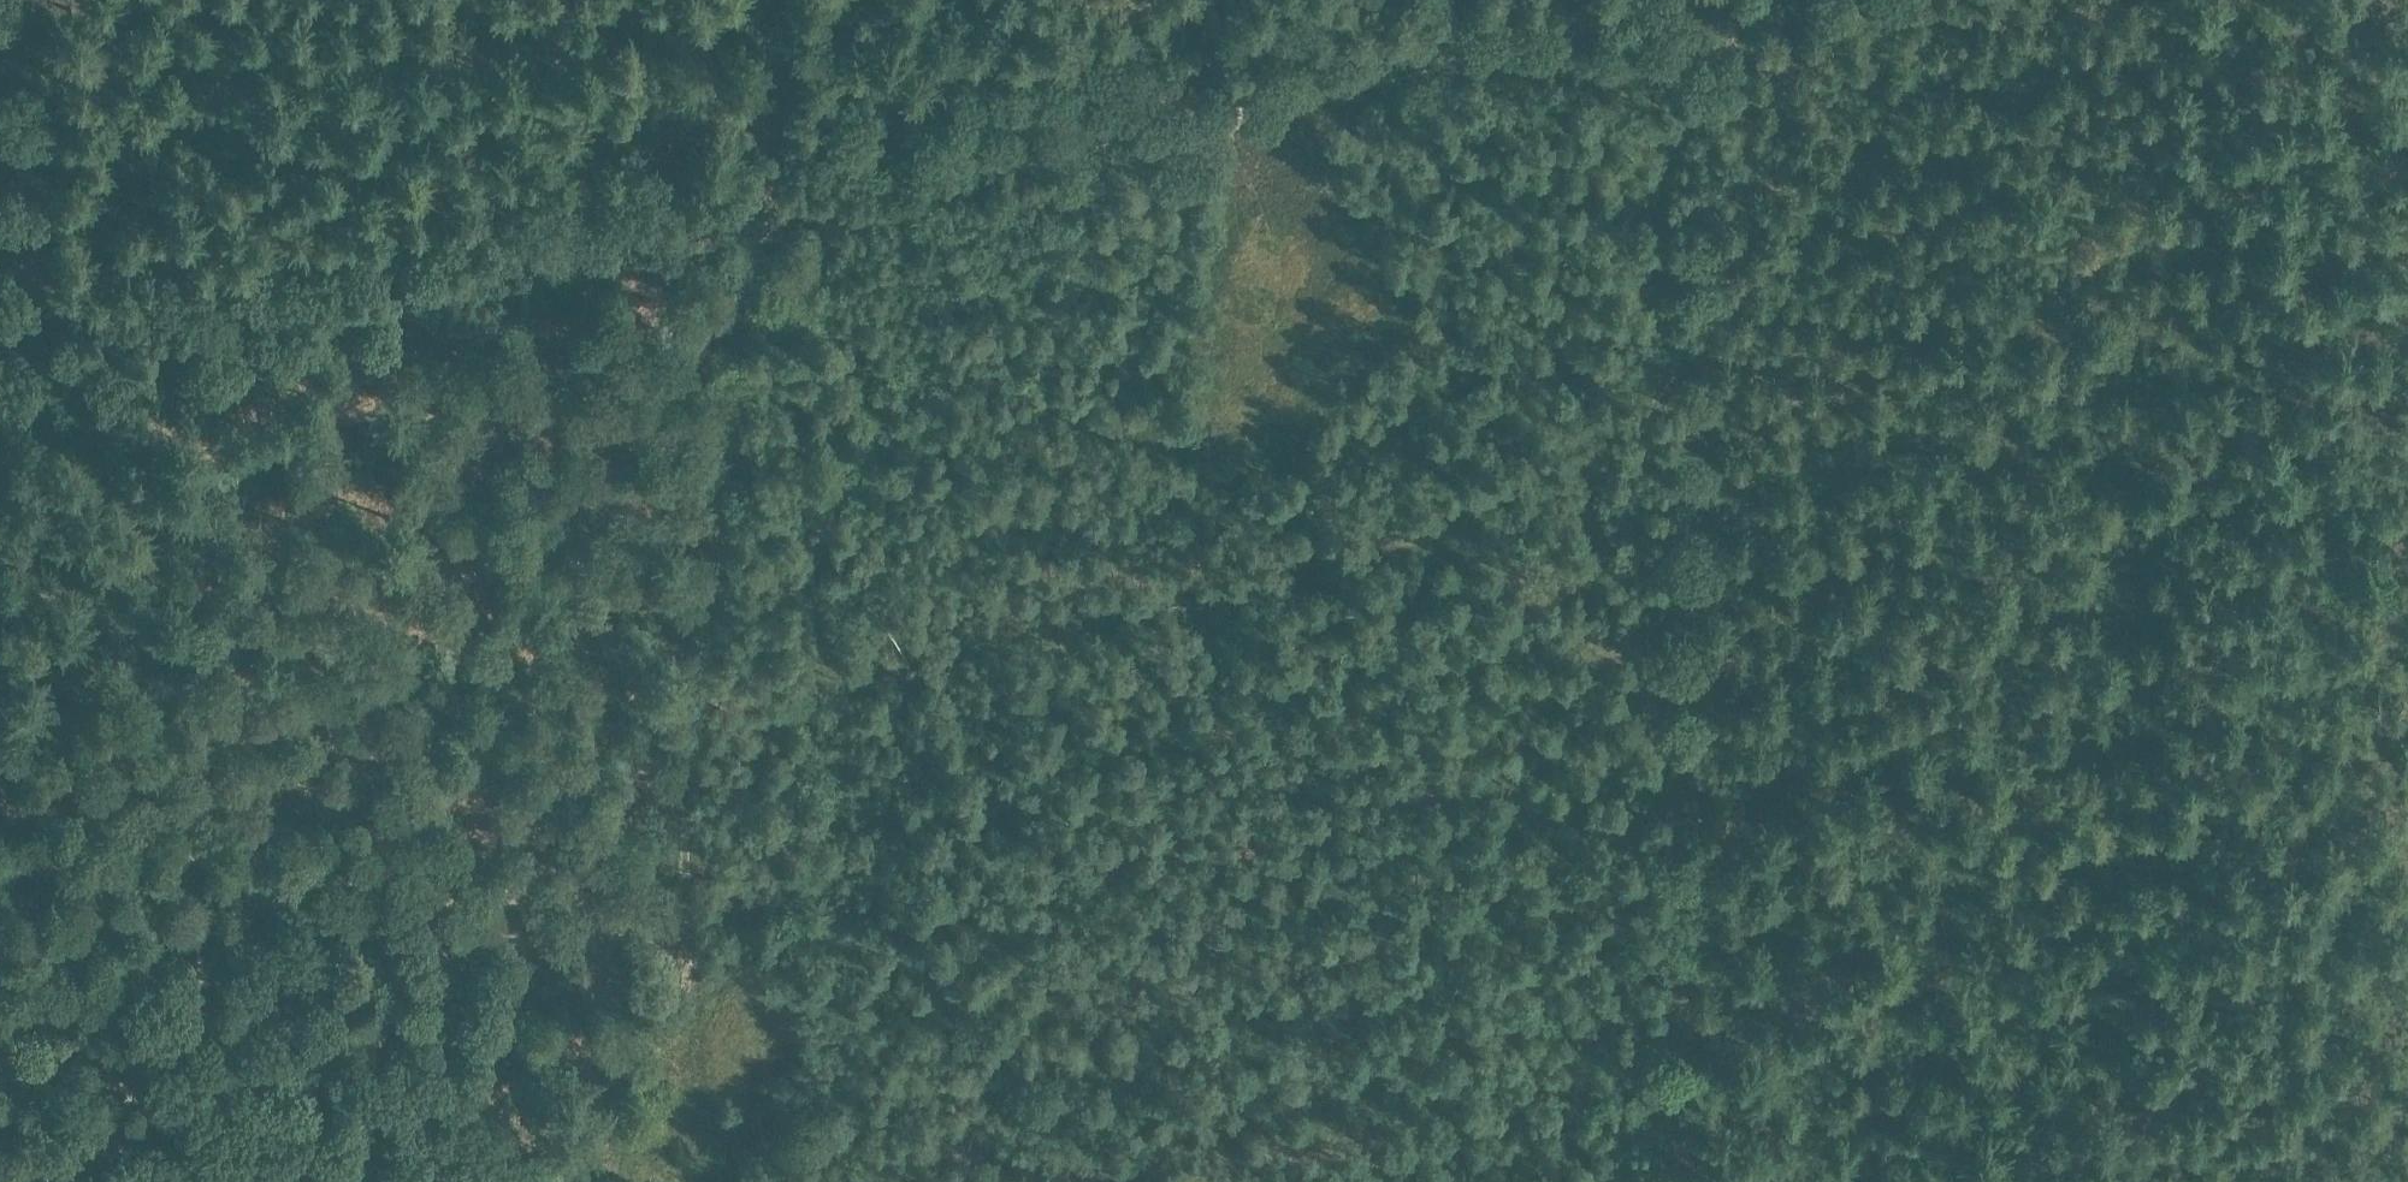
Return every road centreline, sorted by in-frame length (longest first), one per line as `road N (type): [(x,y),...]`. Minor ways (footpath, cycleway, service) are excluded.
road 1 (track): [(1710,0),(760,223),(740,282),(685,819),(687,993),(662,1040),(585,1119),(567,1181)]
road 2 (track): [(781,0),(774,159),(760,223)]

